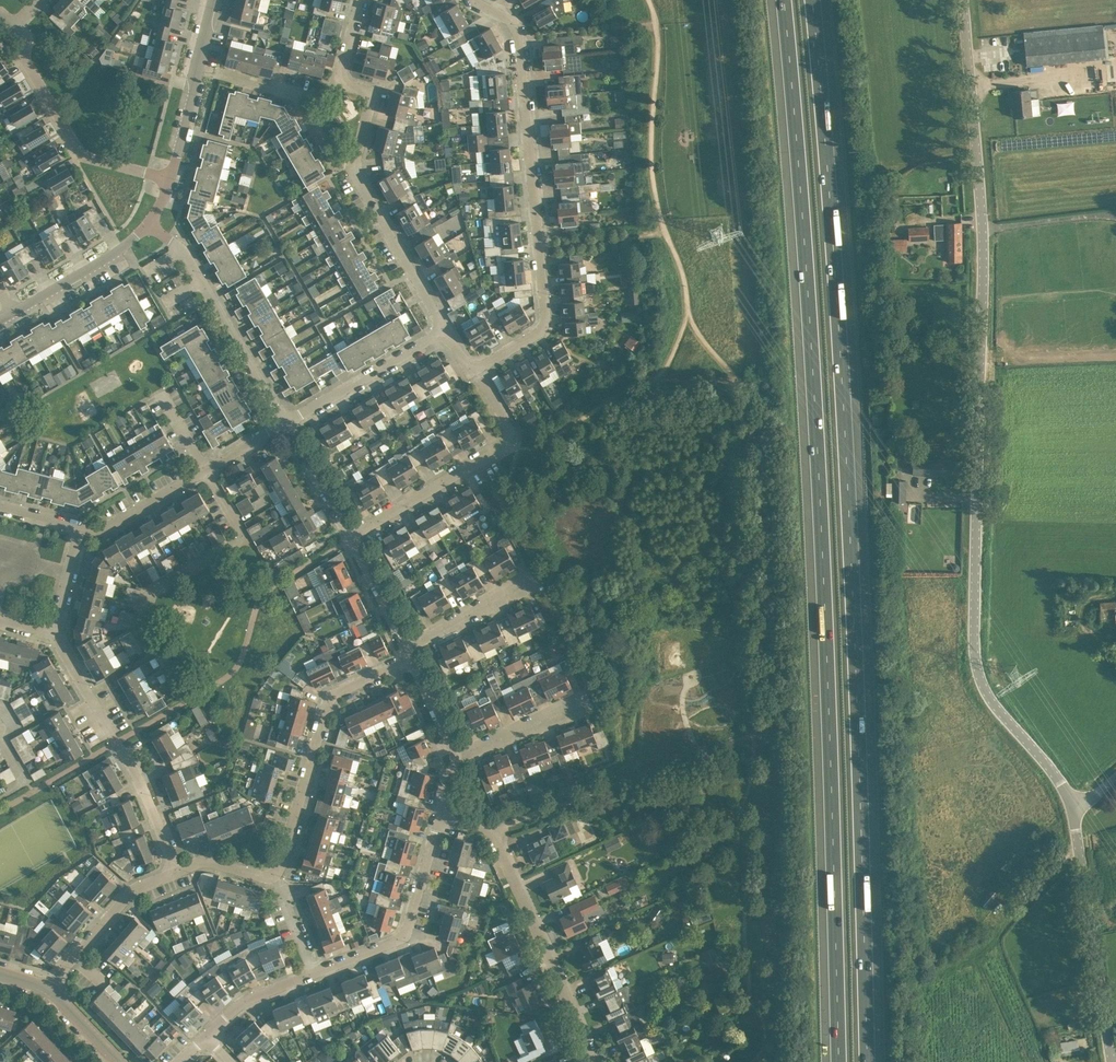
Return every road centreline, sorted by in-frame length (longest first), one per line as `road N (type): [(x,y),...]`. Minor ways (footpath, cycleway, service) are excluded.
road 1 (tertiary): [(1112,1061),(1073,809),(1059,780),(993,704),(974,653),(982,271),(963,0)]
road 2 (motorway): [(782,0),(818,442),(837,1061)]
road 3 (motorway): [(866,1061),(845,440),(812,0)]
road 4 (residential): [(476,370),(543,329),(545,315),(516,28),(475,0)]
road 5 (residential): [(591,1061),(493,829),(440,813)]
road 6 (residential): [(275,877),(330,697),(411,657)]
road 7 (residential): [(352,538),(506,445),(511,430),(476,370)]
road 8 (residential): [(284,424),(182,249),(150,222)]
road 9 (residential): [(170,178),(82,155),(25,58),(28,38),(15,27)]
road 10 (residential): [(284,424),(105,529),(79,527)]
road 11 (residential): [(313,974),(405,935),(440,813)]
road 12 (residential): [(355,166),(372,95),(347,87),(341,73),(361,0)]
road 13 (residential): [(445,331),(355,166)]
road 14 (residential): [(284,424),(445,331)]
road 15 (tertiary): [(170,178),(215,0)]
road 16 (residential): [(355,166),(332,160),(295,94),(217,73)]
road 17 (residential): [(48,988),(134,889),(176,873)]
road 18 (tertiary): [(12,311),(150,222)]
road 19 (residential): [(405,645),(539,577)]
road 20 (residential): [(455,756),(591,701)]
road 21 (residential): [(176,873),(121,748)]
road 22 (residential): [(352,538),(284,424)]
road 23 (residential): [(205,1038),(246,999),(313,974)]
road 24 (residential): [(113,735),(52,632)]
road 25 (residential): [(405,645),(352,538)]

